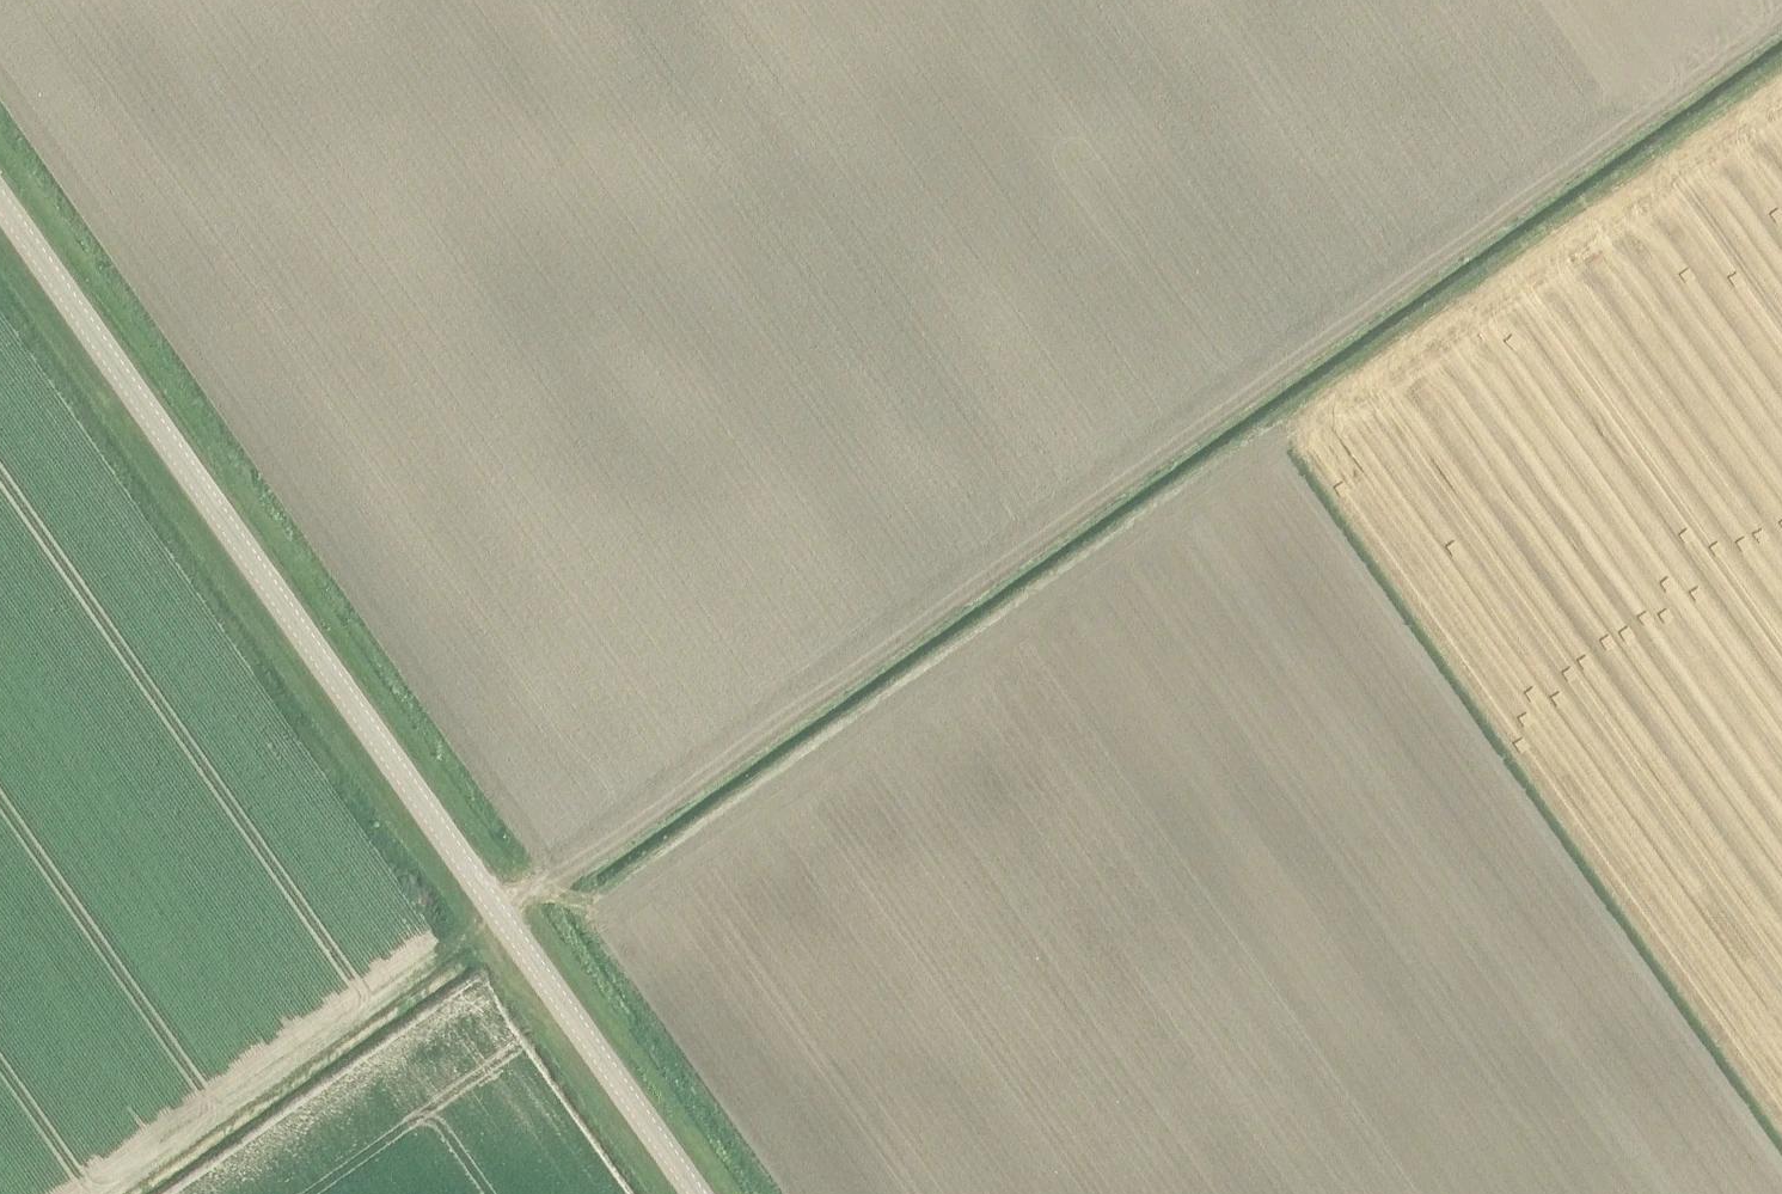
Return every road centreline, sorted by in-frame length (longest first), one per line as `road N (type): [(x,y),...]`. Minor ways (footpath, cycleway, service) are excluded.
road 1 (tertiary): [(695,1193),(0,210)]

